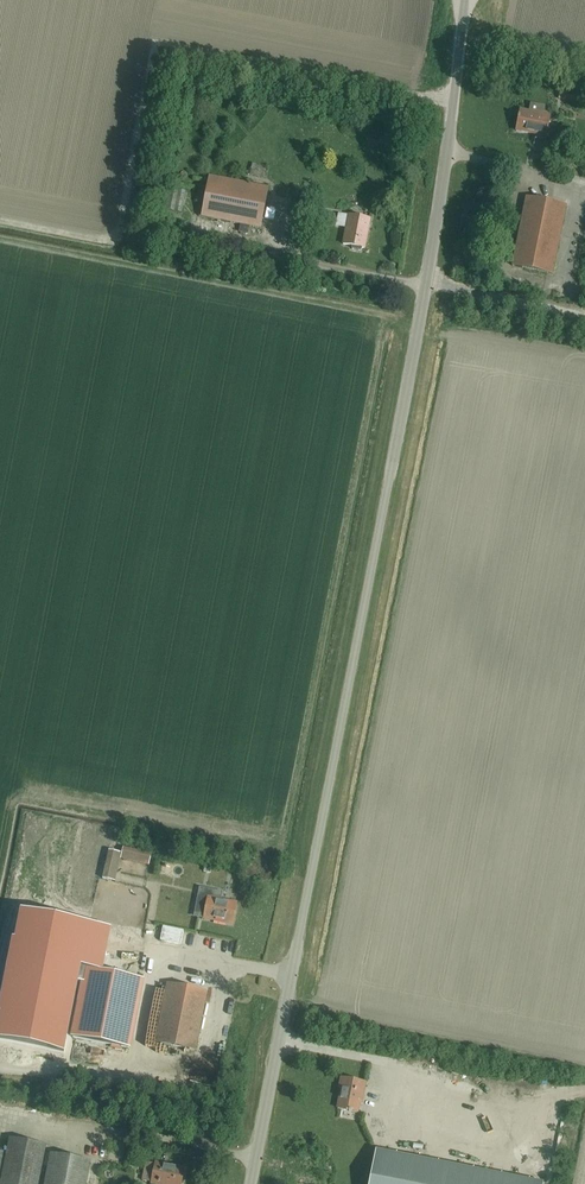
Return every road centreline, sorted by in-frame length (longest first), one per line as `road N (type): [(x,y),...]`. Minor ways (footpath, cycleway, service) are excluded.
road 1 (unclassified): [(242,1183),(438,209),(463,14)]

